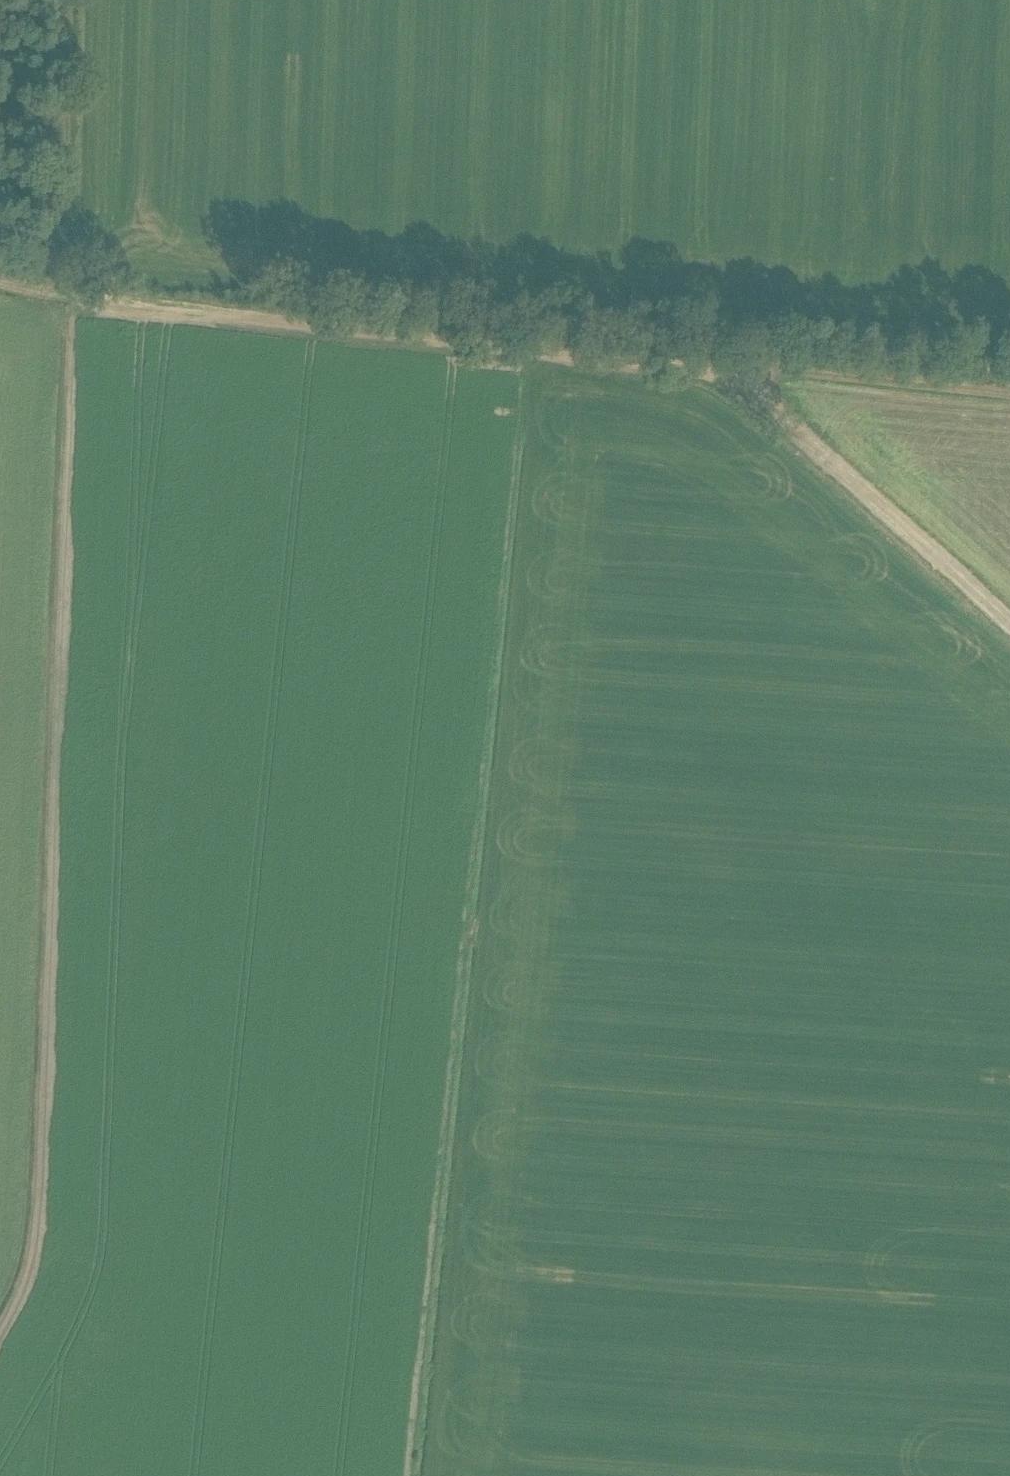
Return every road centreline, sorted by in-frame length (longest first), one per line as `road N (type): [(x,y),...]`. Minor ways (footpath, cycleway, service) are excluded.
road 1 (track): [(698,369),(58,296)]
road 2 (track): [(1009,627),(804,440),(698,369)]
road 3 (track): [(58,296),(71,0)]

